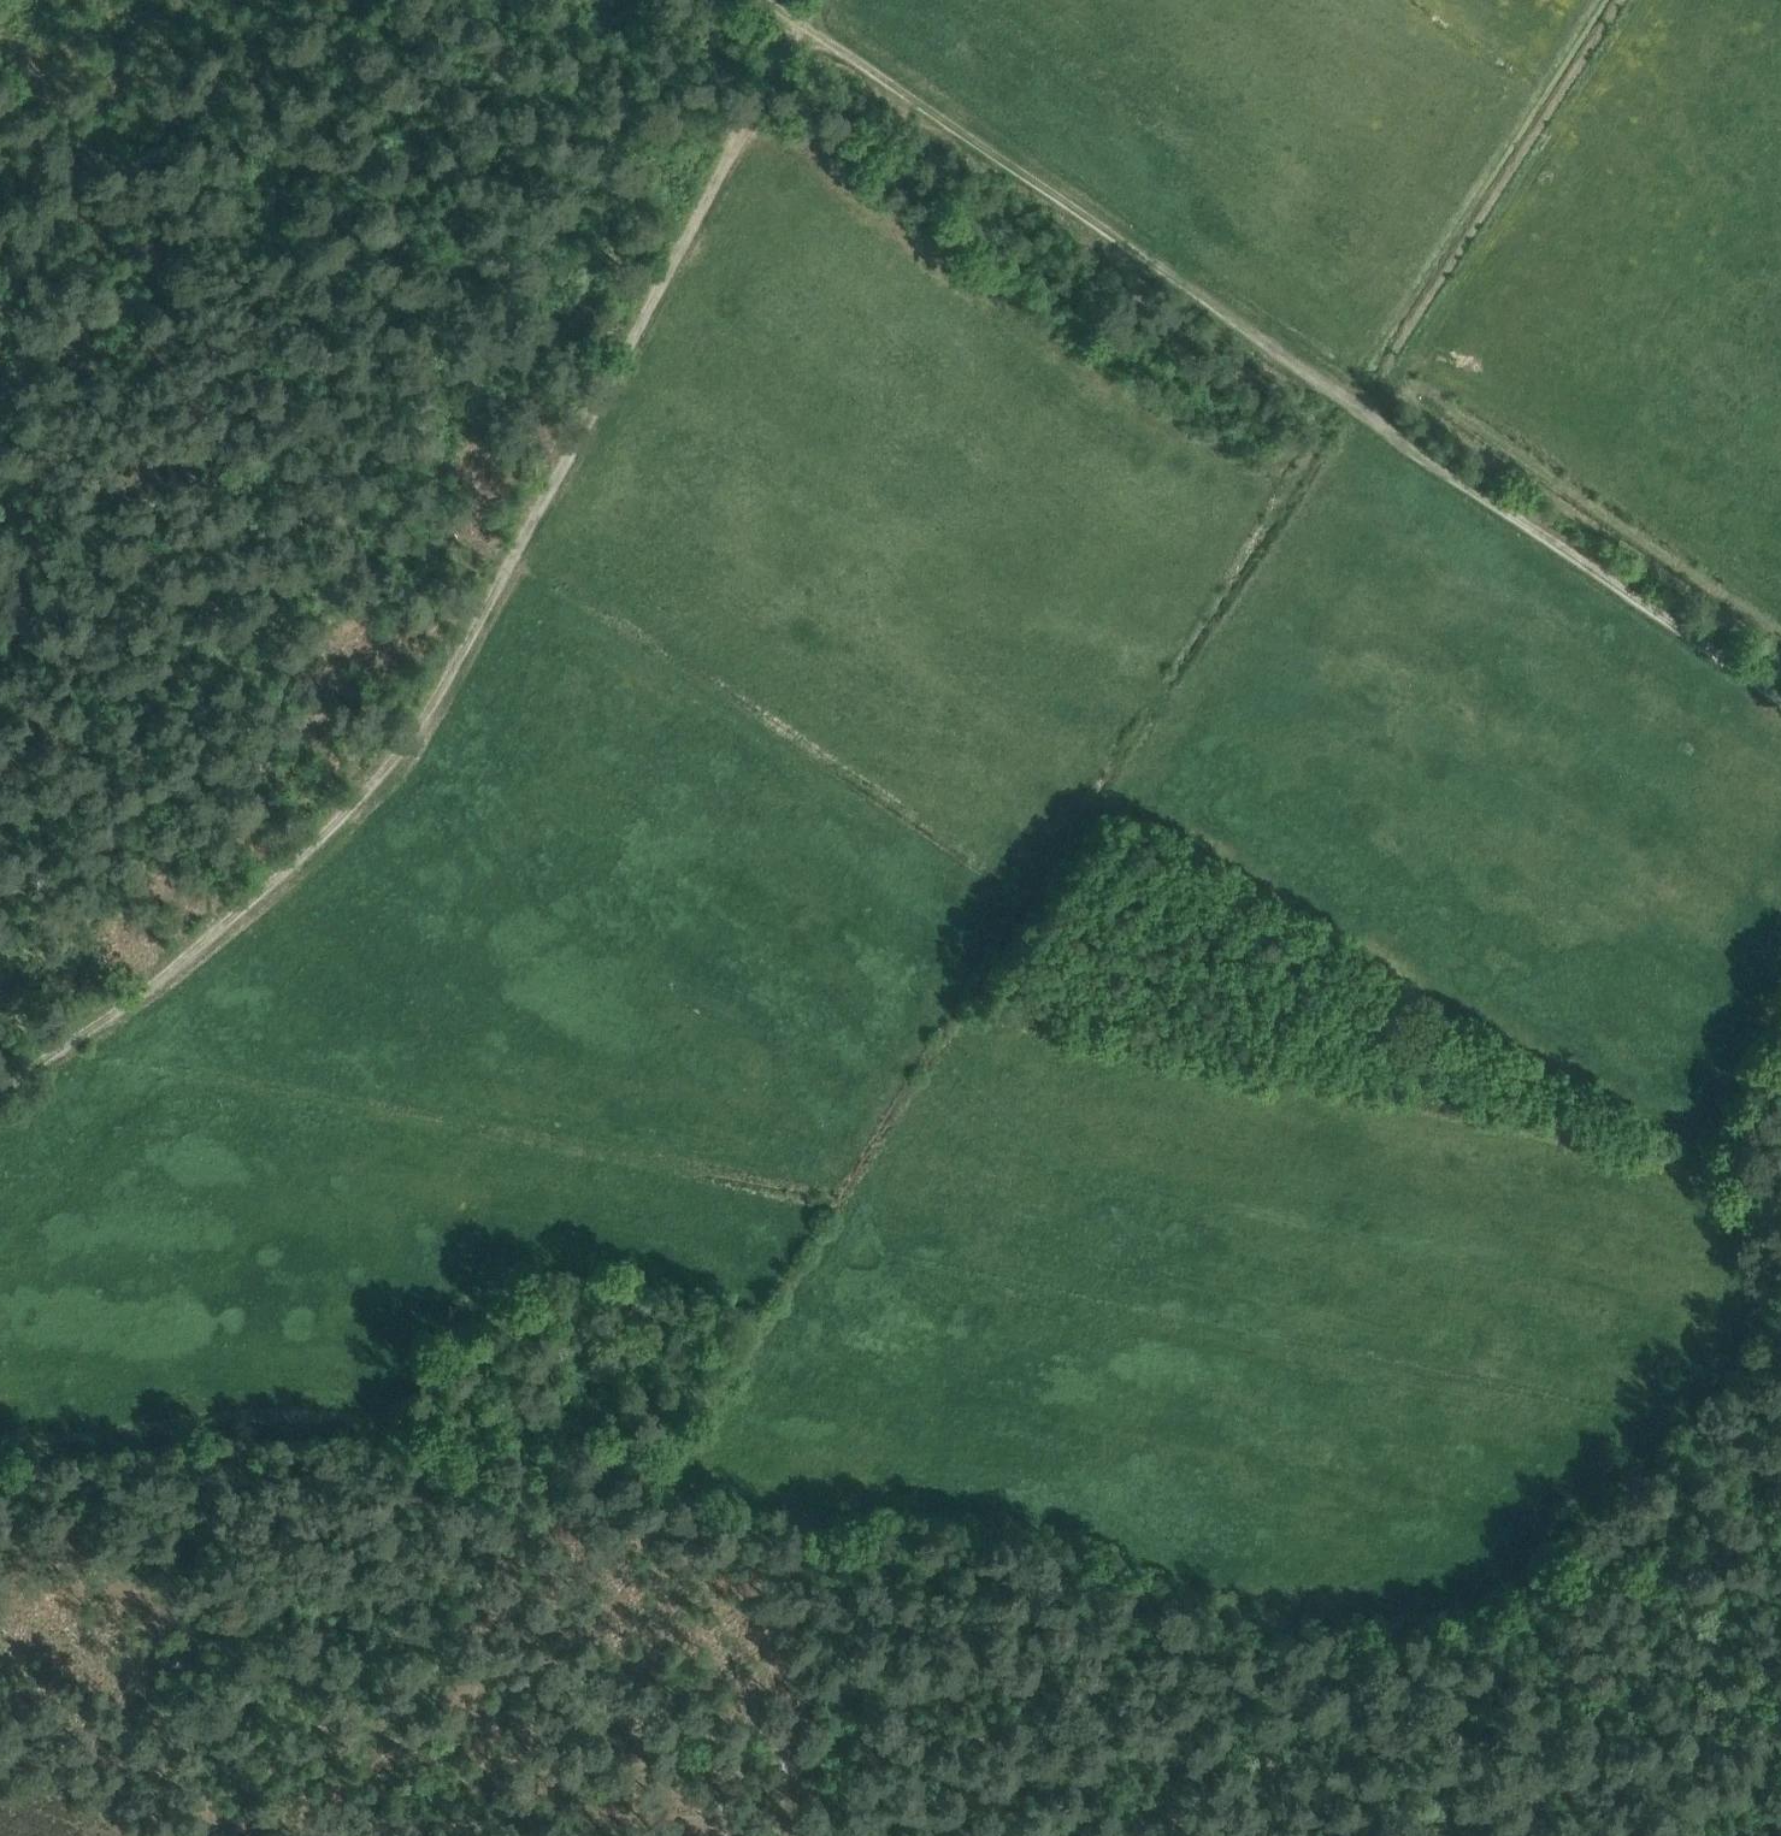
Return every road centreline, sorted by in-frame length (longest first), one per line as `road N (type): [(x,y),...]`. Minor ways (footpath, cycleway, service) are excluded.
road 1 (track): [(810,24),(420,712),(358,795),(0,1102)]
road 2 (track): [(810,24),(1780,691)]

